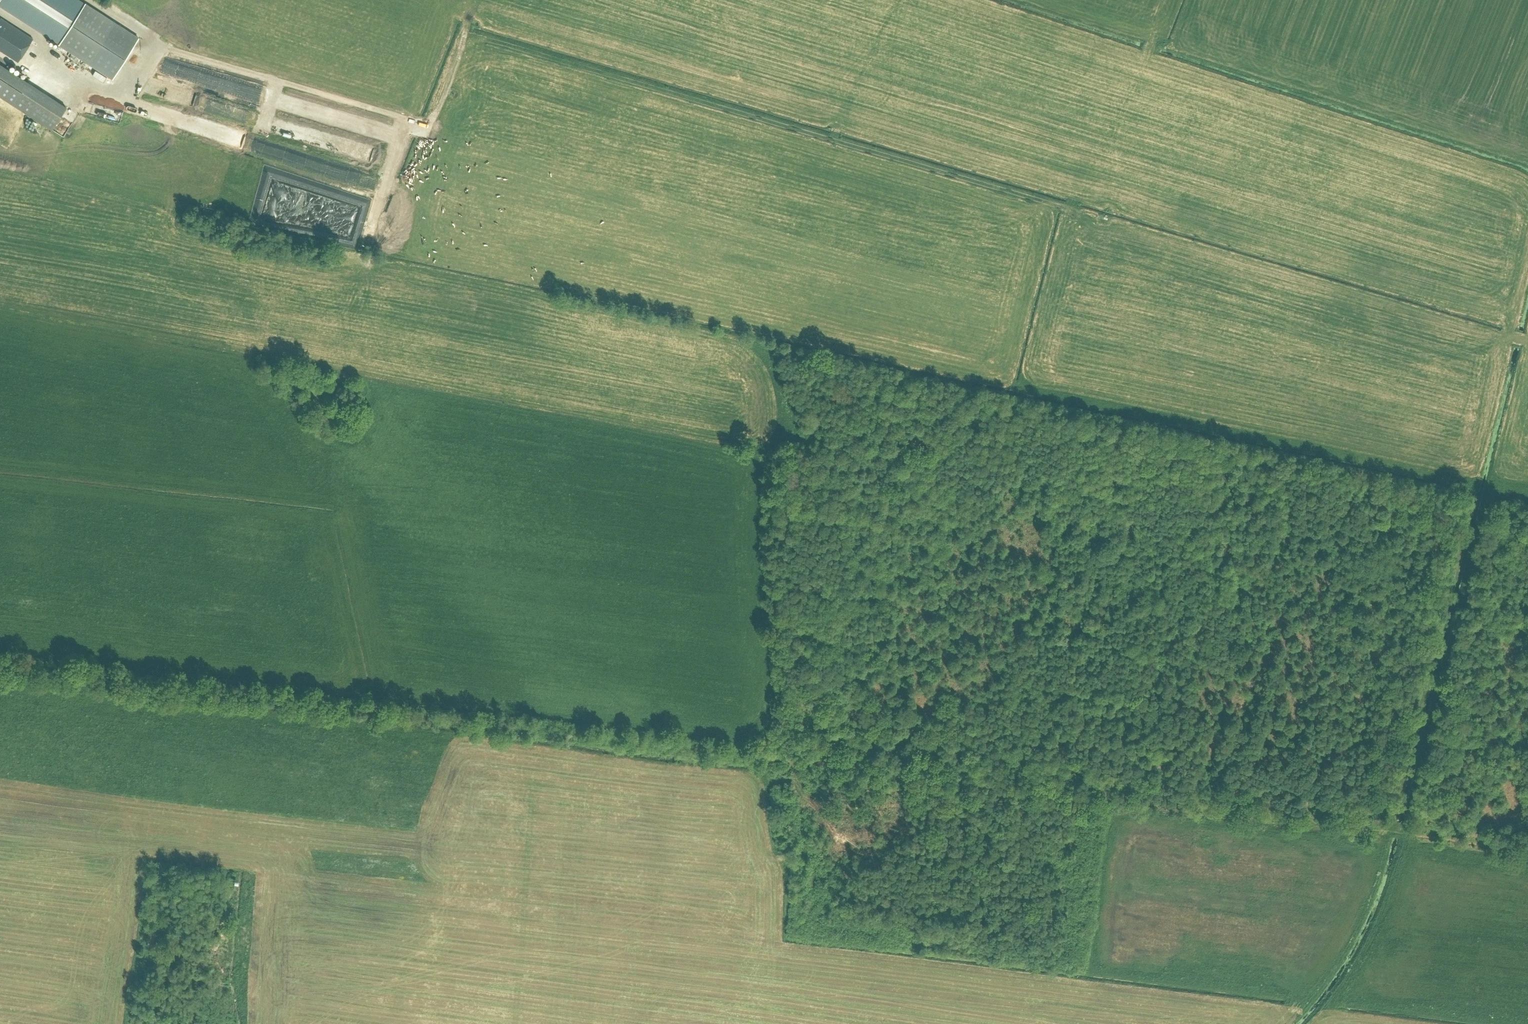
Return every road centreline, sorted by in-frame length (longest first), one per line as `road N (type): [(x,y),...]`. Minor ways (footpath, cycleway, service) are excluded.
road 1 (track): [(342,706),(0,667)]

